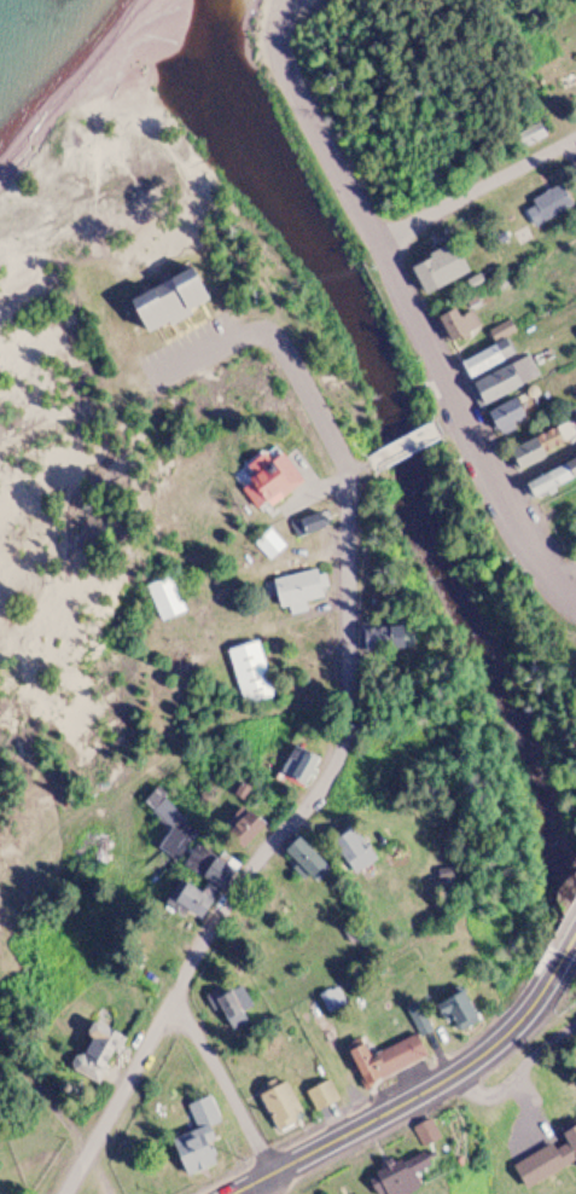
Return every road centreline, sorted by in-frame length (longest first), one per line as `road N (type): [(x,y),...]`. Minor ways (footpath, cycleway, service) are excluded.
road 1 (residential): [(63,1193),(252,864),(328,772),(348,713),(351,471)]
road 2 (residential): [(274,19),(272,52),(377,239),(543,572),(575,600)]
road 3 (primary): [(225,1193),(466,1065),(549,979)]
road 4 (residential): [(173,996),(278,1193)]
road 5 (residential): [(377,239),(575,137)]
road 6 (track): [(0,453),(134,388)]

